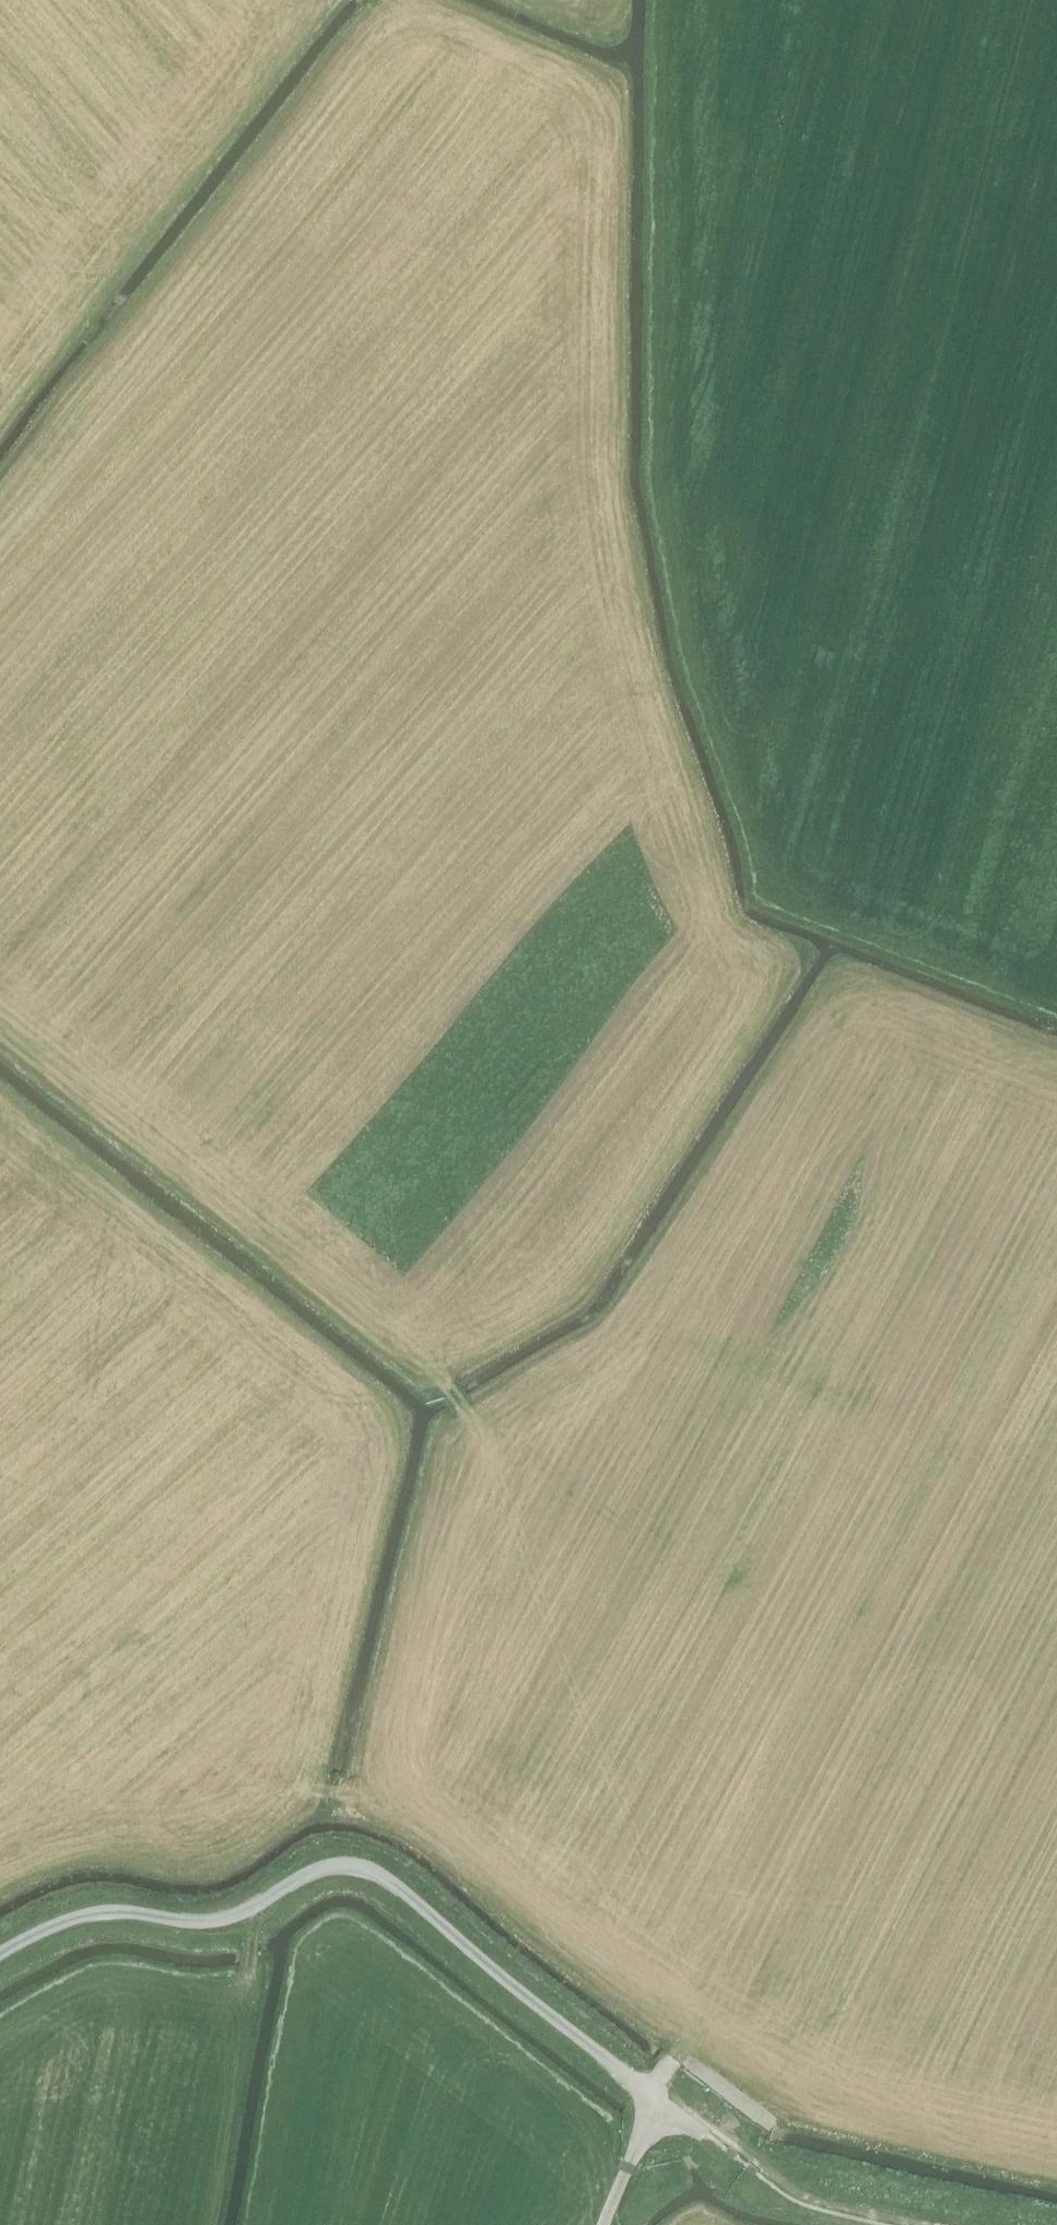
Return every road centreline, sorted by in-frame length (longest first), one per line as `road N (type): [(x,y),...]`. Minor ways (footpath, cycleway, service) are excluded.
road 1 (track): [(706,2133),(352,1864),(320,1869),(221,1919),(85,1915),(0,1954)]

